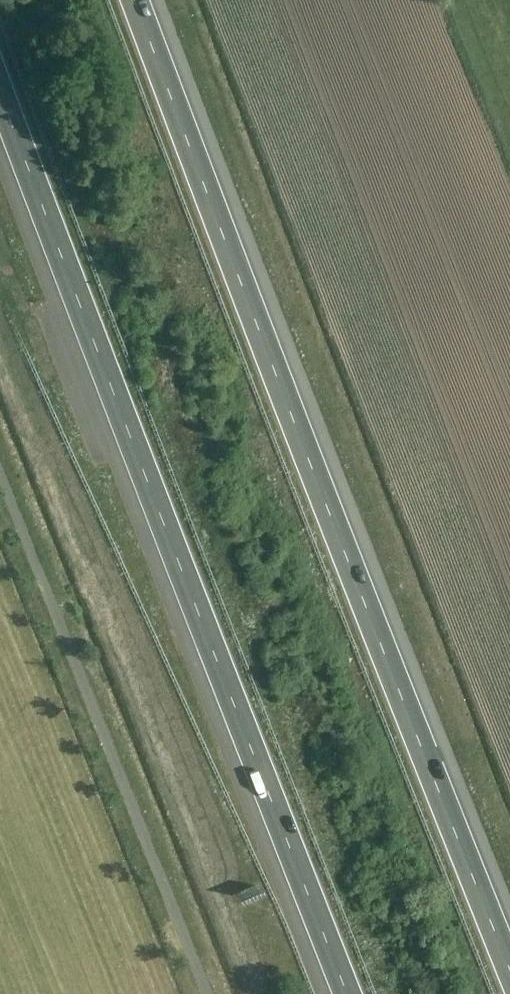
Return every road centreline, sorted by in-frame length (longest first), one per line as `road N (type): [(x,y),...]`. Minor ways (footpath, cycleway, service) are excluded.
road 1 (motorway): [(509,951),(142,0)]
road 2 (motorway): [(0,103),(347,993)]

